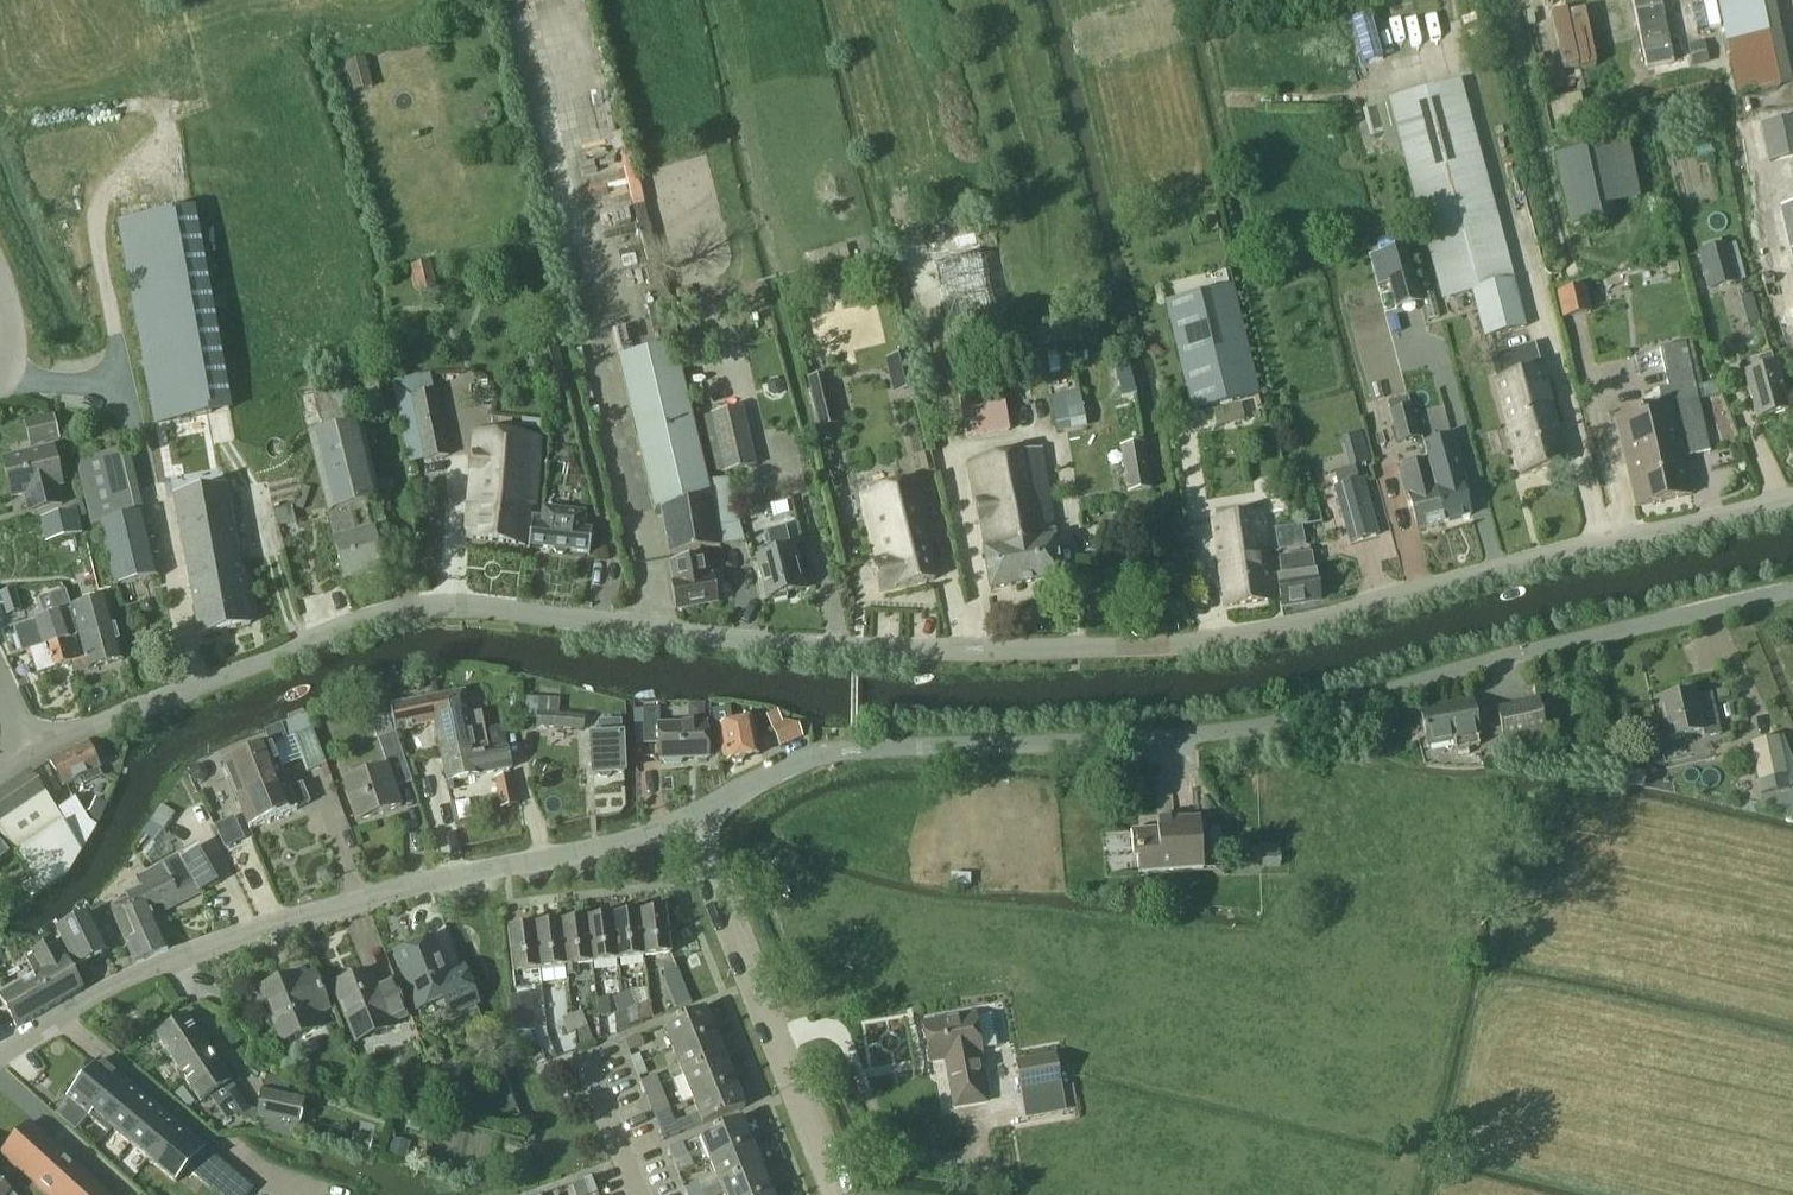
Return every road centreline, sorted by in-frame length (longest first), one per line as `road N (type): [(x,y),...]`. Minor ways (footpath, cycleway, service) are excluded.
road 1 (unclassified): [(33,755),(410,609),(471,605),(910,651),(1179,644),(1269,632),(1792,498)]
road 2 (unclassified): [(1792,589),(1493,660),(1297,722),(1135,740),(829,753)]
road 3 (unclassified): [(0,1054),(142,974),(283,922),(658,834),(689,820)]
road 4 (residential): [(689,820),(833,1194)]
road 5 (unclassified): [(689,820),(800,760),(829,753)]
road 6 (residential): [(637,1194),(589,1075)]

